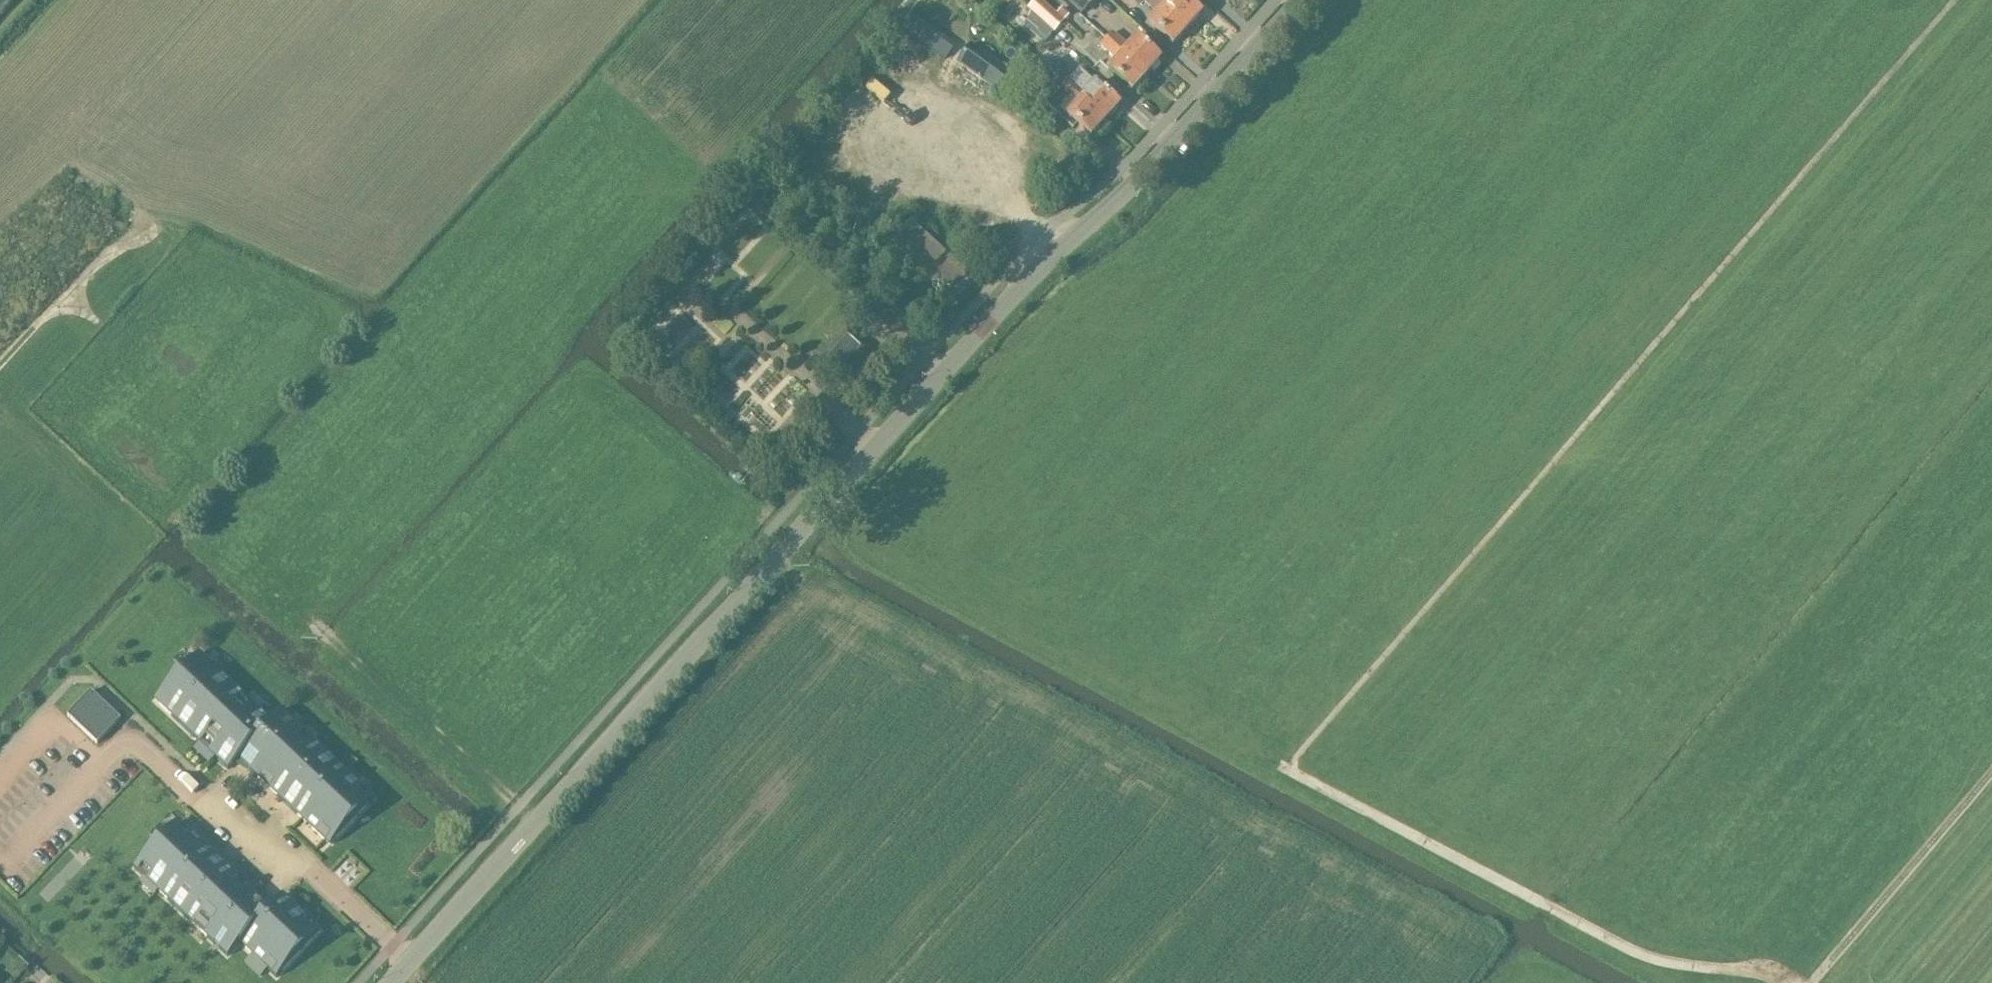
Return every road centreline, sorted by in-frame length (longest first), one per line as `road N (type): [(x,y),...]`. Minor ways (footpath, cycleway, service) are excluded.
road 1 (track): [(1797,982),(1762,968),(1648,957),(1289,769),(1954,0)]
road 2 (unclassified): [(404,968),(1056,253),(1119,207),(1306,0)]
road 3 (residential): [(122,742),(136,742),(236,834),(274,847),(404,968)]
road 4 (track): [(1814,982),(1991,773)]
road 5 (track): [(0,365),(61,298),(152,220)]

